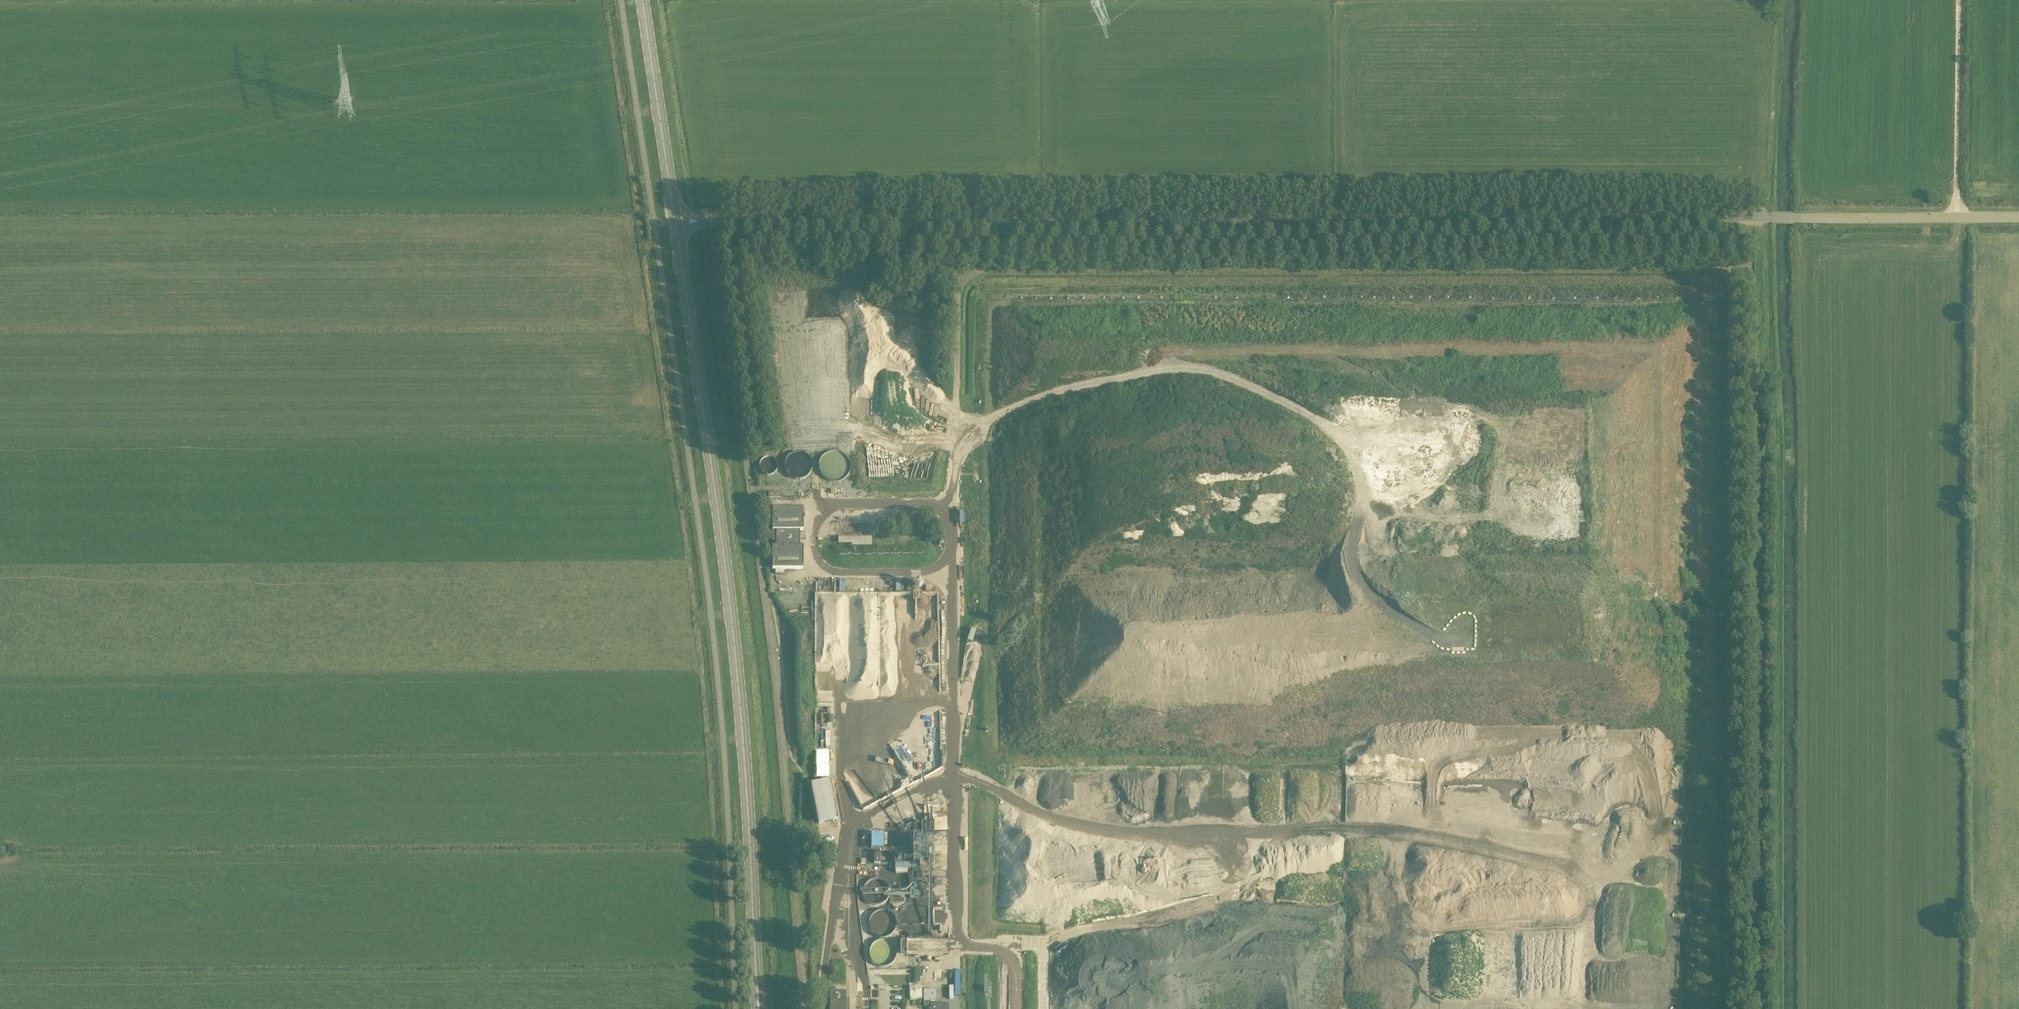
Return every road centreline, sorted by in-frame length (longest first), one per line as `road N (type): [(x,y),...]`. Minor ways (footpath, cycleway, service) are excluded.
road 1 (unclassified): [(2018,218),(676,220)]
road 2 (primary): [(762,1008),(732,606),(676,220)]
road 3 (primary): [(676,220),(643,0)]

